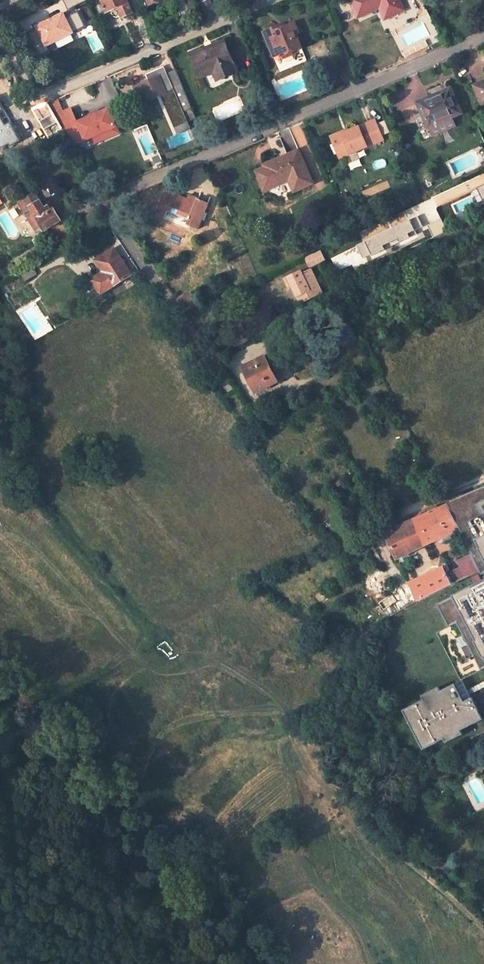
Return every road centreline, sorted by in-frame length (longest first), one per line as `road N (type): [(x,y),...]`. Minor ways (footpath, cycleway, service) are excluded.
road 1 (residential): [(483,37),(105,201),(172,311)]
road 2 (residential): [(269,0),(45,95),(0,38)]

